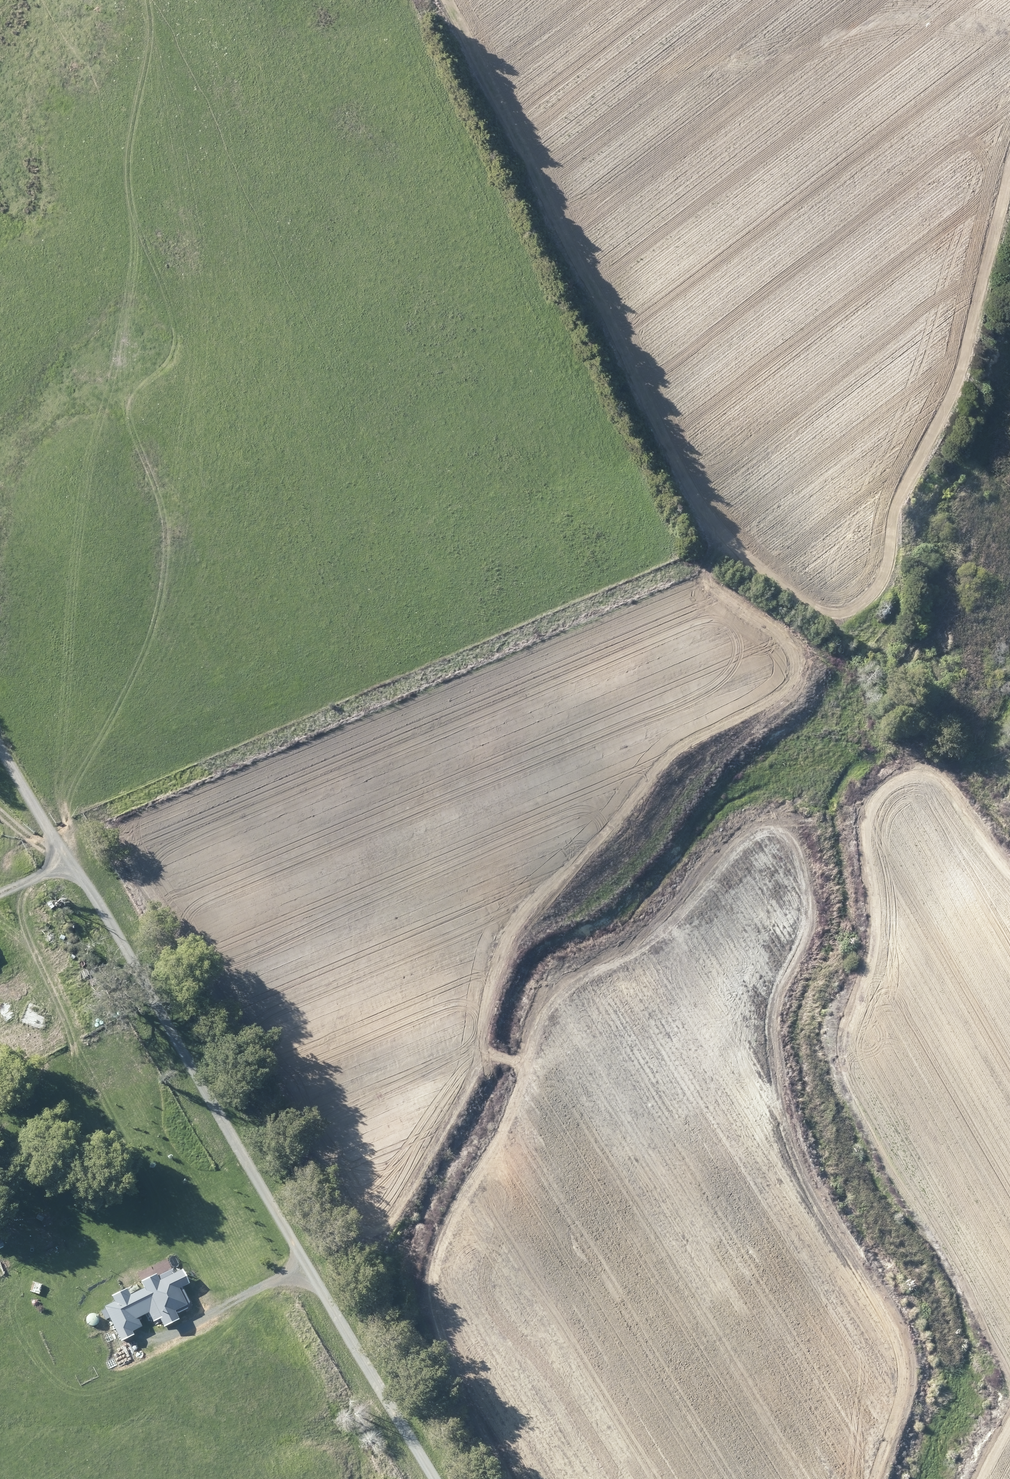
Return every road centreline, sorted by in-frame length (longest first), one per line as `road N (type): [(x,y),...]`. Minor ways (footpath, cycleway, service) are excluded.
road 1 (track): [(878,1478),(896,1402),(884,1307),(780,1138),(763,1061),(762,1024),(802,936),(809,884),(786,838),(777,837),(671,939),(552,1001),(503,1116),(435,1229),(420,1298),(515,1478)]
road 2 (track): [(477,1048),(505,976),(657,835),(727,744),(820,671),(798,642),(706,581),(718,539),(454,0)]
road 3 (track): [(1009,755),(897,787),(870,819),(875,926),(838,1045),(842,1079),(1006,1376),(1008,1400),(977,1478)]
road 4 (track): [(47,817),(43,220),(59,115),(100,61),(121,0)]
road 5 (unclassified): [(47,817),(440,1478)]
road 6 (track): [(523,1062),(477,1048),(404,1209),(386,1227),(366,1229),(127,829)]
road 7 (track): [(718,539),(832,604),(874,570),(879,528),(969,315),(1009,176)]
road 8 (track): [(673,78),(789,55),(871,21),(912,16),(976,22),(1009,38)]
road 9 (track): [(1009,877),(935,781)]

